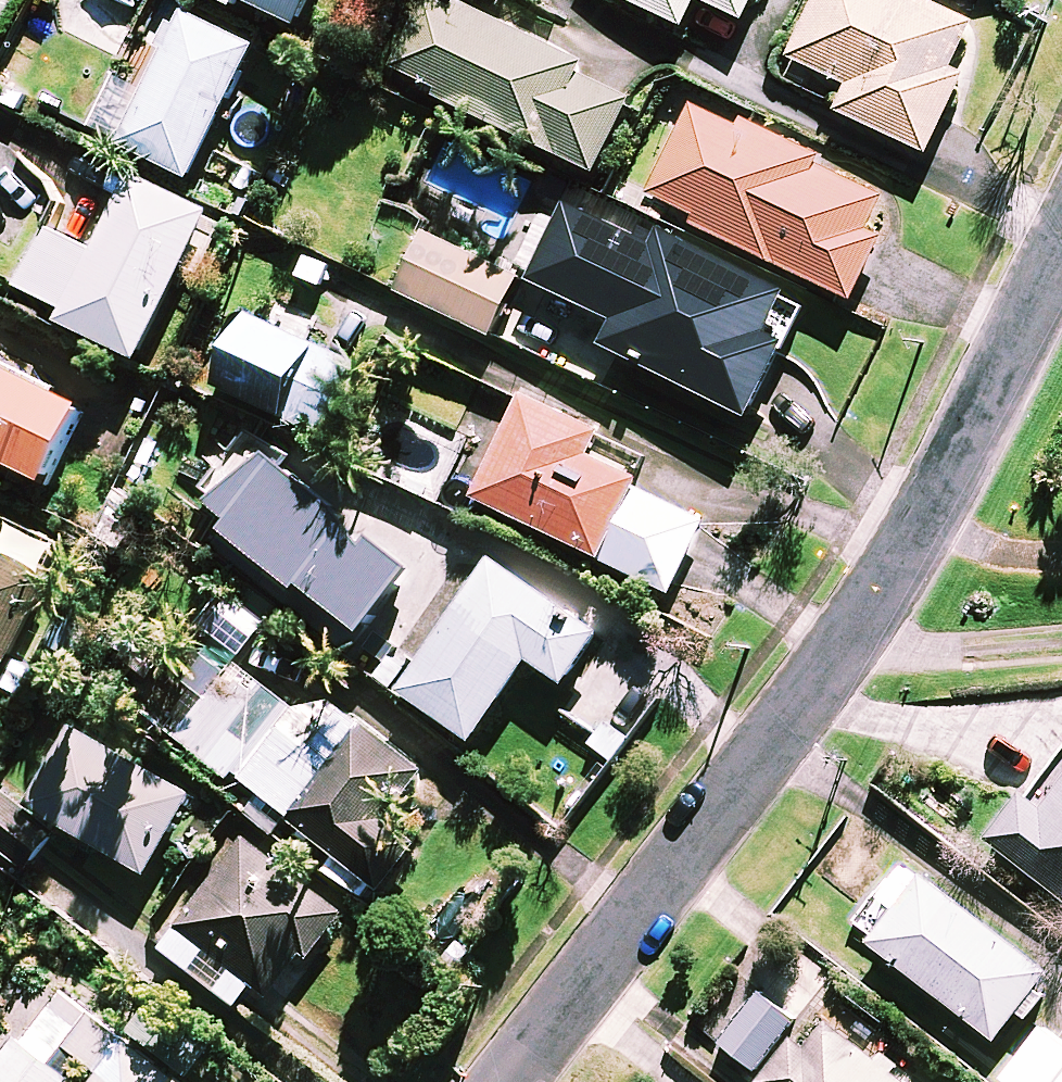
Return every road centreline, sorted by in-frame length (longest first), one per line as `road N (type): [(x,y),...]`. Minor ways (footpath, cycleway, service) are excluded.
road 1 (residential): [(1061,249),(918,535),(872,604),(506,1081)]

